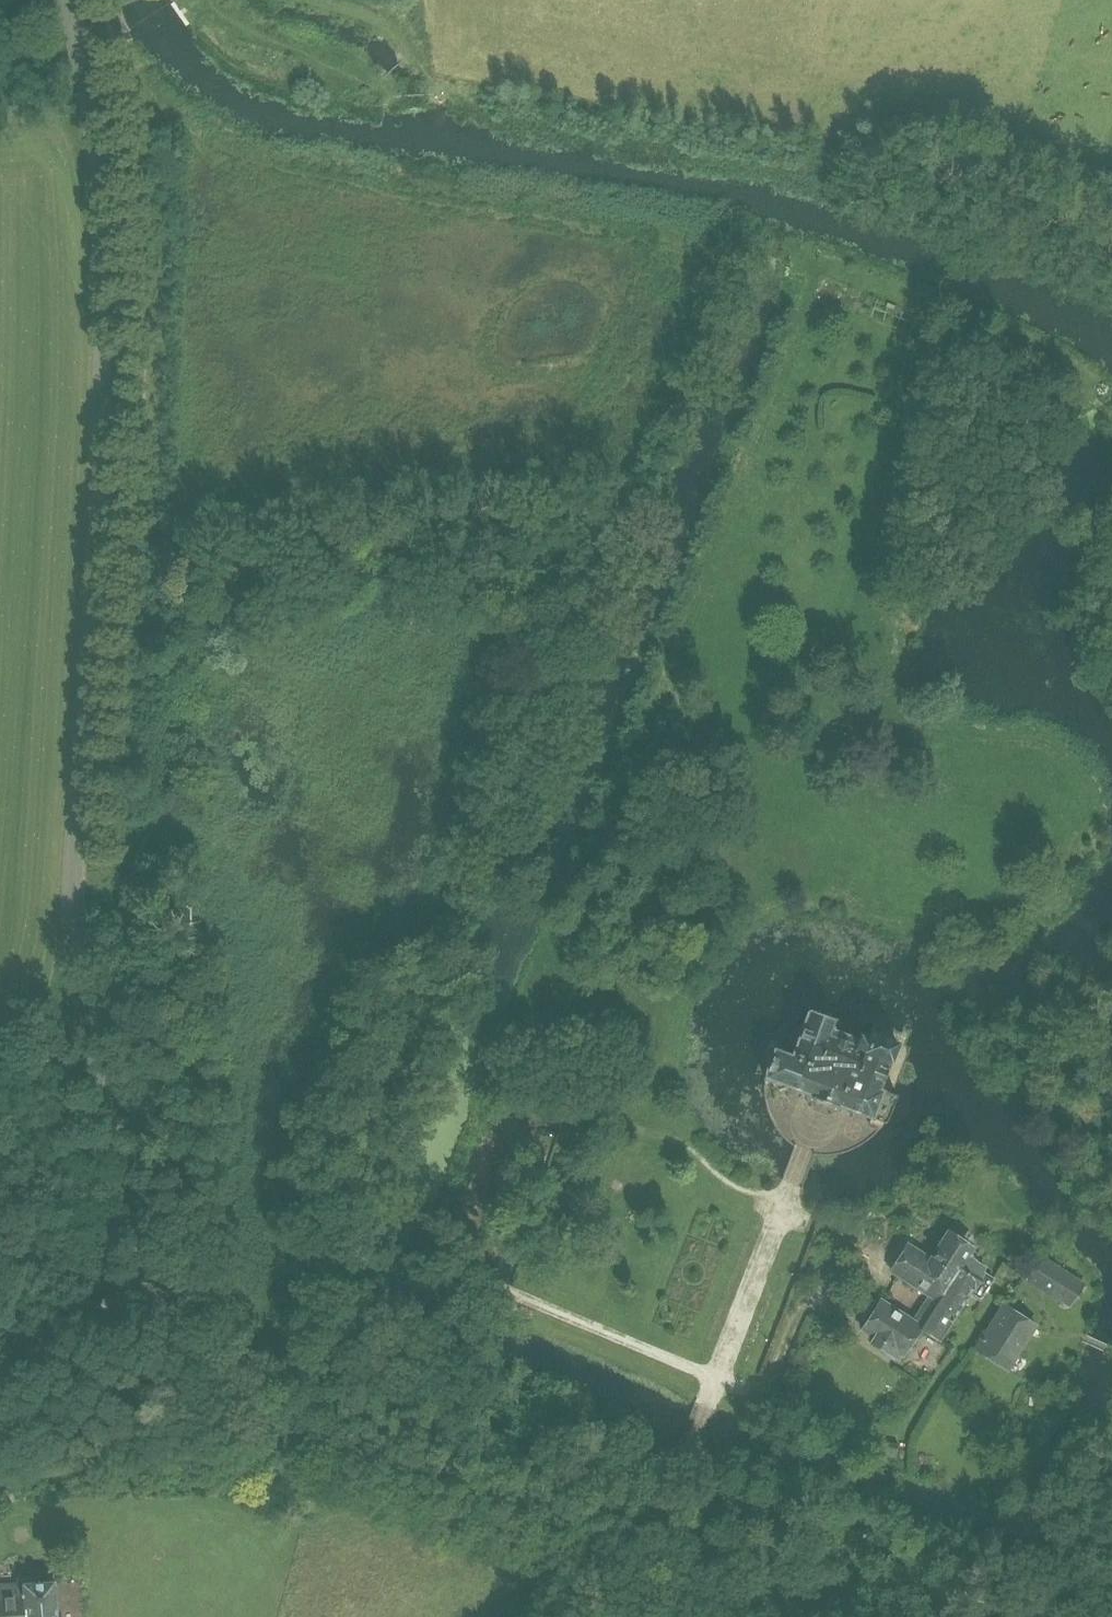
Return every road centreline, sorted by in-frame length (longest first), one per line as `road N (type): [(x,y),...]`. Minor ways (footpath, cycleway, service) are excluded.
road 1 (tertiary): [(519,1487),(402,1458),(291,1418),(225,1379),(151,1276),(108,1145),(75,950),(100,307),(88,89),(67,0)]
road 2 (track): [(757,1580),(816,1575),(956,1596),(1052,1598),(1078,1576),(1111,1504)]
road 3 (track): [(151,1276),(0,1378)]
road 4 (residential): [(519,1487),(688,1457)]
road 5 (residential): [(688,1457),(763,1594)]
road 6 (tertiary): [(628,1588),(592,1532),(519,1487)]
road 7 (residential): [(688,1457),(628,1588)]
road 8 (unclassified): [(628,1588),(709,1576),(763,1594)]

